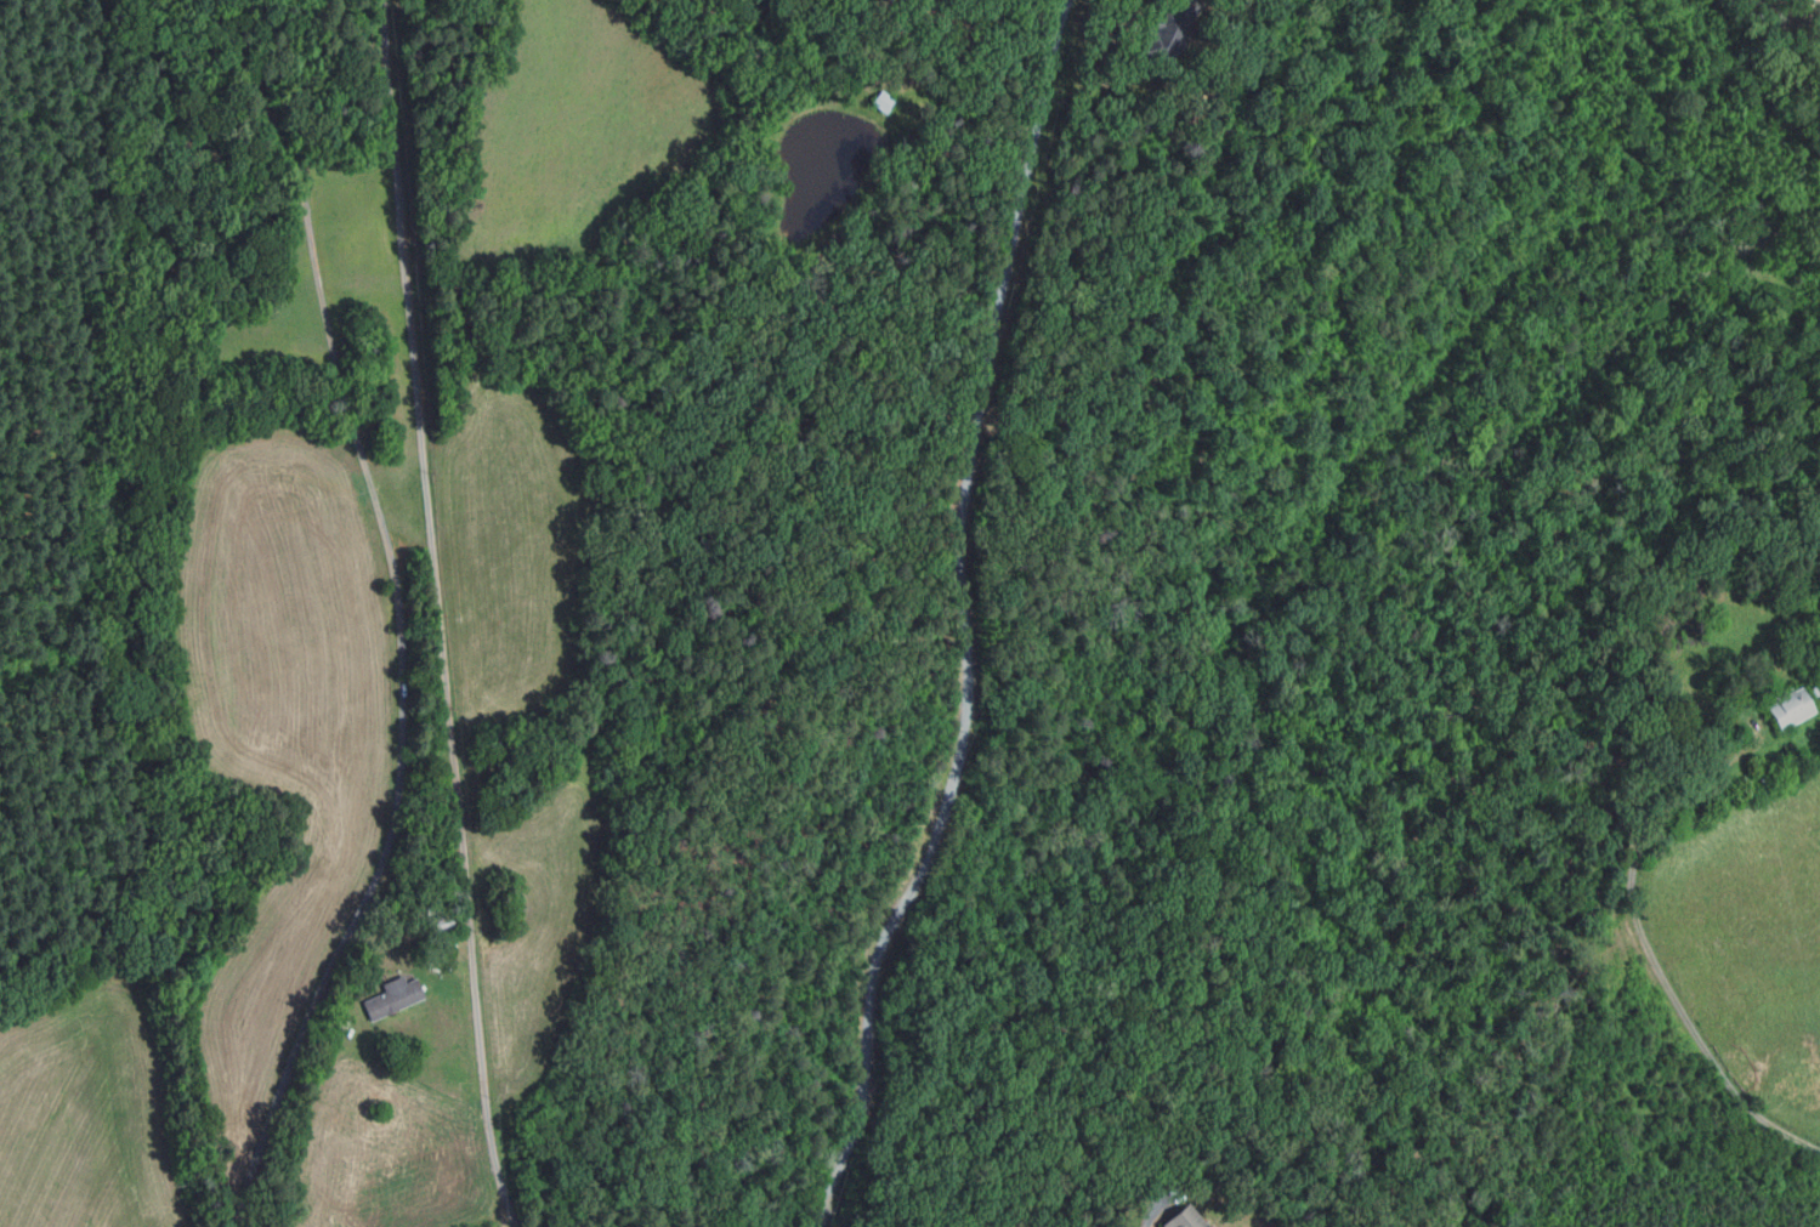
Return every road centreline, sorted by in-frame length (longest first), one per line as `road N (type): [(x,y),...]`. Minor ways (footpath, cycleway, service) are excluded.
road 1 (residential): [(1819,1149),(1746,1108),(1712,1063),(1643,939),(1631,902),(1632,859),(1651,829),(1729,757)]

